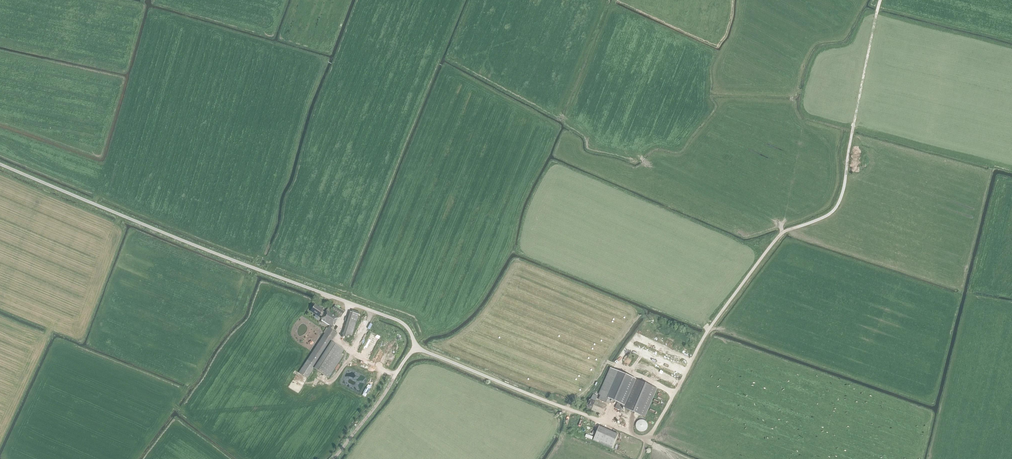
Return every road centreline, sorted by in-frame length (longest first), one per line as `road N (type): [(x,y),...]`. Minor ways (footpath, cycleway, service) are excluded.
road 1 (unclassified): [(567,410),(434,357),(417,348),(401,323),(0,164)]
road 2 (track): [(417,348),(332,458)]

